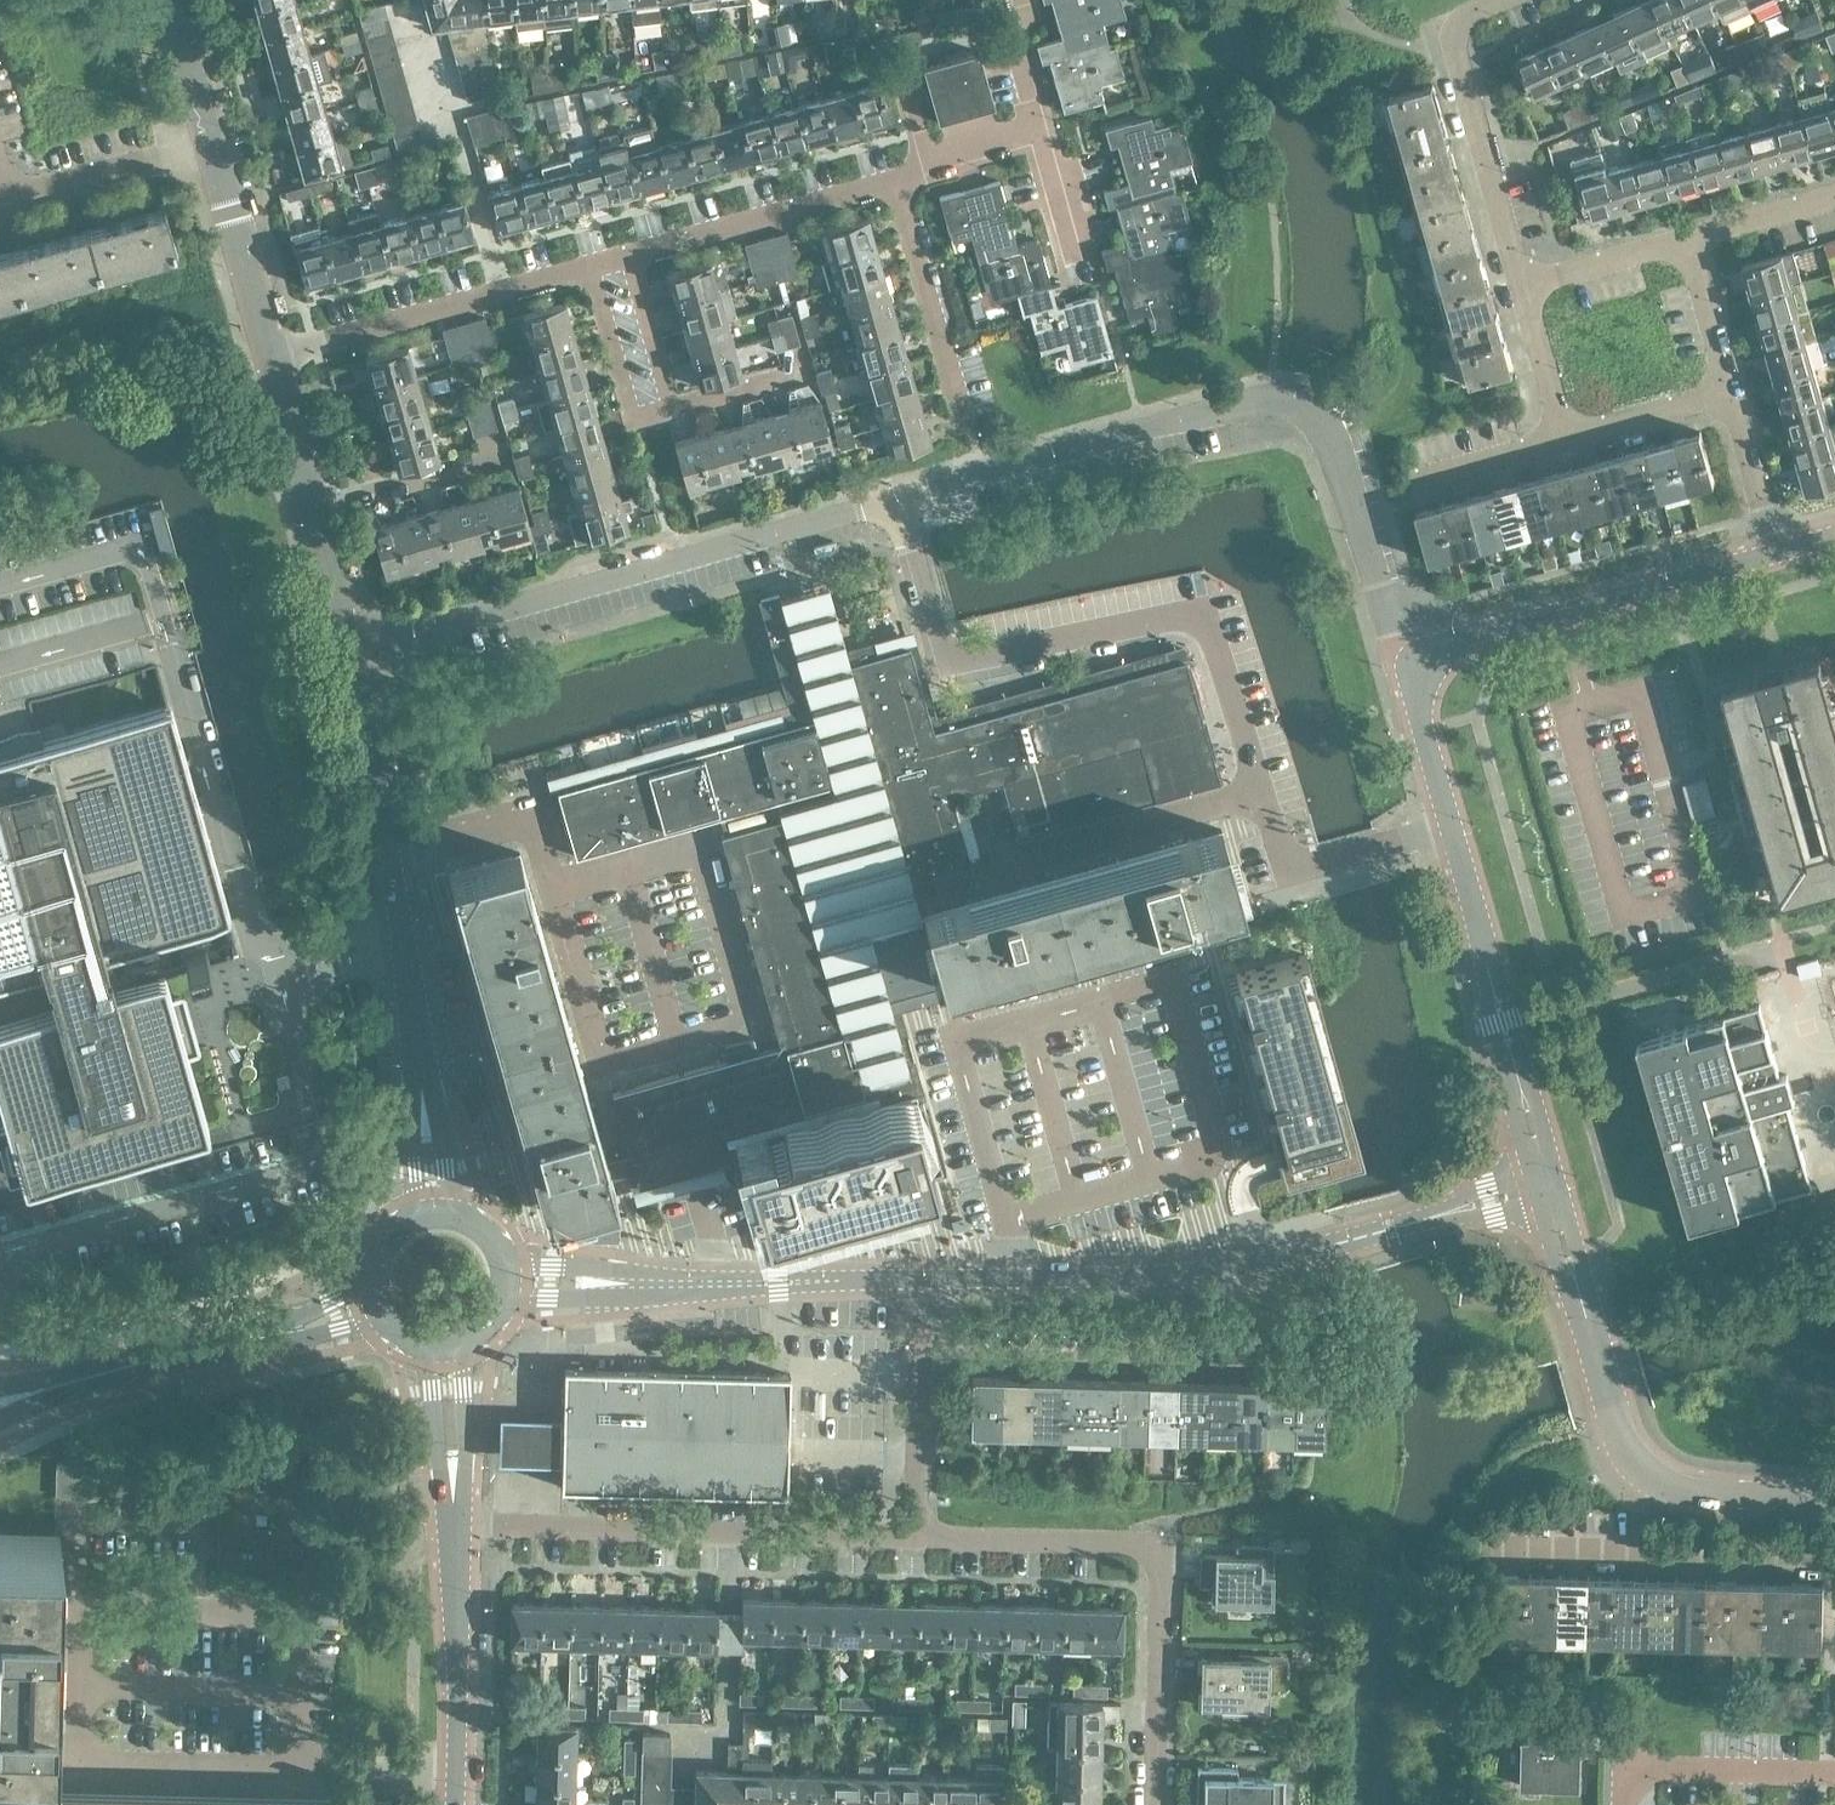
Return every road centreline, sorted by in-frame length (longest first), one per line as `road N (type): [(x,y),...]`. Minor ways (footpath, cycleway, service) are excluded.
road 1 (residential): [(1450,825),(1293,877),(1207,601),(958,664),(908,496)]
road 2 (unclassified): [(927,1278),(1239,1269),(1550,1183)]
road 3 (unclassified): [(353,649),(908,496)]
road 4 (residential): [(297,1767),(301,1617),(81,1612),(78,1762)]
road 5 (residential): [(1156,1804),(1162,1544),(920,1538)]
road 6 (unclassified): [(1834,1502),(1676,1490),(1628,1452),(1550,1183)]
road 7 (residential): [(920,1538),(457,1526)]
road 8 (unclassified): [(1406,662),(1786,554)]
road 9 (unclassified): [(908,496),(1268,397)]
road 10 (unclassified): [(1550,1183),(1450,825)]
road 11 (residential): [(925,1352),(1293,1364)]
road 12 (residential): [(590,263),(640,417),(670,408),(629,252)]
road 13 (residential): [(271,352),(590,263)]
road 14 (residential): [(1527,286),(1453,35),(1461,19),(1503,0)]
road 15 (unclassified): [(1406,662),(1336,439),(1309,407),(1268,397)]
road 16 (unclassified): [(353,649),(271,352)]
road 17 (residential): [(629,252),(900,176)]
road 18 (unclassified): [(651,1284),(927,1278)]
road 19 (unclassified): [(23,1394),(265,1337)]
road 20 (unclassified): [(456,1771),(457,1526)]
road 21 (residential): [(967,408),(900,176)]
road 22 (unclassified): [(424,1078),(392,850)]
road 23 (unclassified): [(271,352),(211,135)]
road 24 (residential): [(78,1762),(297,1767)]
road 25 (residential): [(1624,1766),(1834,1772)]
road 26 (residential): [(14,192),(211,135)]
road 27 (unclassified): [(392,850),(353,649)]
road 28 (residential): [(920,1538),(925,1352)]
road 29 (unclassified): [(457,1526),(465,1346)]
road 30 (unclassified): [(427,1349),(457,1526)]
road 31 (residential): [(1573,445),(1740,399)]
road 32 (residential): [(1527,286),(1692,237)]
road 33 (residential): [(1097,273),(1037,115)]
road 34 (residential): [(1740,399),(1692,237)]
road 35 (unclassified): [(1450,825),(1406,662)]
road 36 (residential): [(1573,445),(1527,286)]
road 37 (residential): [(1416,486),(1573,445)]
road 38 (residential): [(1786,554),(1740,399)]
road 39 (residential): [(456,1771),(297,1767)]
road 40 (residential): [(900,176),(931,145),(1037,115)]
road 41 (unclassified): [(651,1284),(502,1260)]
road 42 (residential): [(1692,237),(1834,194)]
road 43 (unclassified): [(504,1302),(651,1284)]
road 44 (unclassified): [(424,1078),(414,1138),(419,1220)]
road 45 (unclassified): [(452,1218),(424,1078)]
road 46 (unclassified): [(211,135),(174,0)]
road 47 (residential): [(392,850),(525,814)]
road 48 (unclassified): [(372,1283),(265,1337)]

